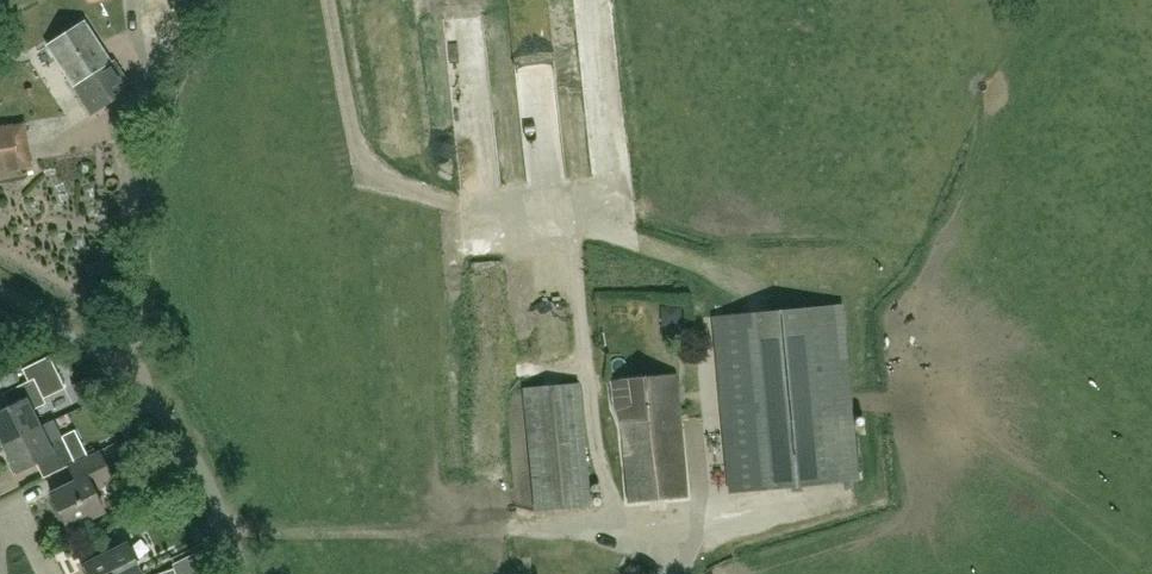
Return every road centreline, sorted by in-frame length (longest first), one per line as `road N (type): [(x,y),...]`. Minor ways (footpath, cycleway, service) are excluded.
road 1 (track): [(331,0),(350,94),(383,193),(693,262),(738,281),(734,300),(703,315),(709,410),(698,428)]
road 2 (track): [(232,534),(699,523)]
road 3 (unclassified): [(245,573),(225,515),(162,411),(116,368),(0,290)]

